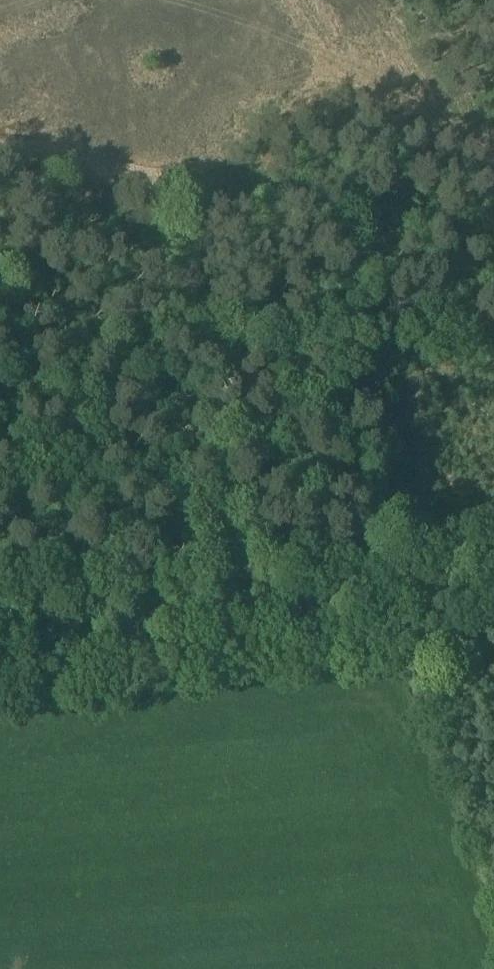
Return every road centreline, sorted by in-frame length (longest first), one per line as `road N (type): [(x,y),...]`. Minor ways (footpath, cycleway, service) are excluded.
road 1 (track): [(493,594),(0,638)]

